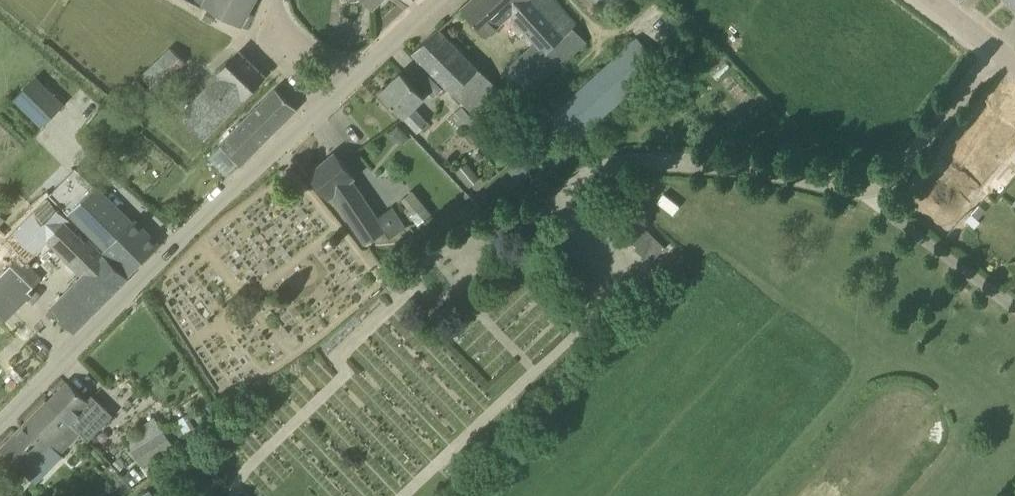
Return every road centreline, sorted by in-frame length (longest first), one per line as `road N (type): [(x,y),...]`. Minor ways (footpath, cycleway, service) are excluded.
road 1 (residential): [(874,192),(740,167),(612,168),(551,206),(436,251)]
road 2 (residential): [(0,426),(322,106)]
road 3 (residential): [(874,192),(998,51)]
road 4 (residential): [(1014,308),(886,210),(874,192)]

